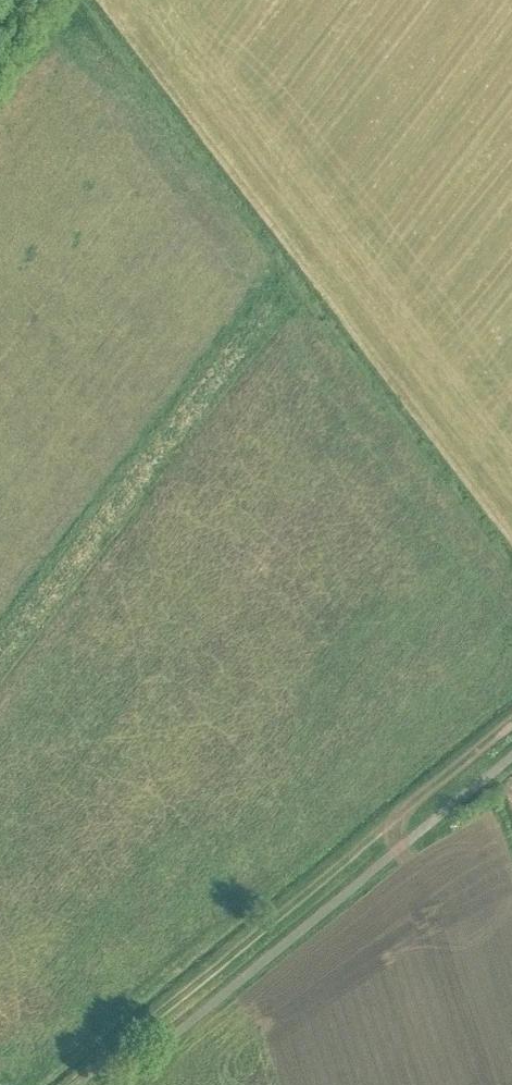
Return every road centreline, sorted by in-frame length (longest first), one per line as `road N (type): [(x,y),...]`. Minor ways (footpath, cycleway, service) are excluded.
road 1 (track): [(62,1084),(511,719)]

